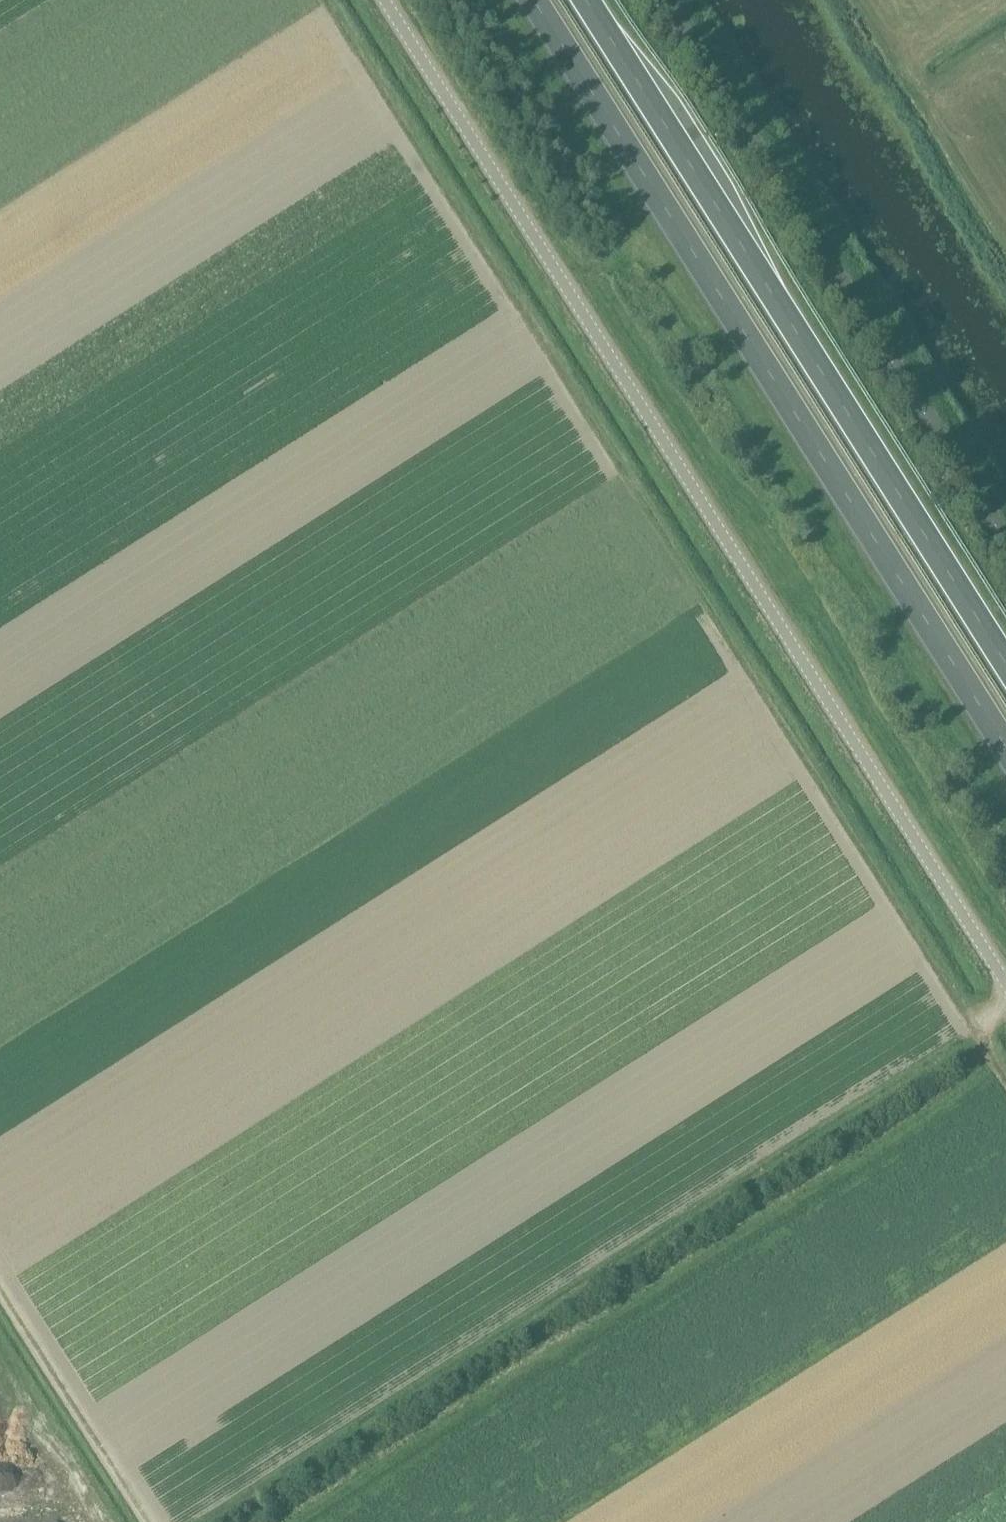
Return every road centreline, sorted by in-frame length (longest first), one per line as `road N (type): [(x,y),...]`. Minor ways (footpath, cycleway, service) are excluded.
road 1 (unclassified): [(1005,982),(385,0)]
road 2 (trunk): [(533,0),(1005,747)]
road 3 (trunk): [(1005,663),(586,0)]

